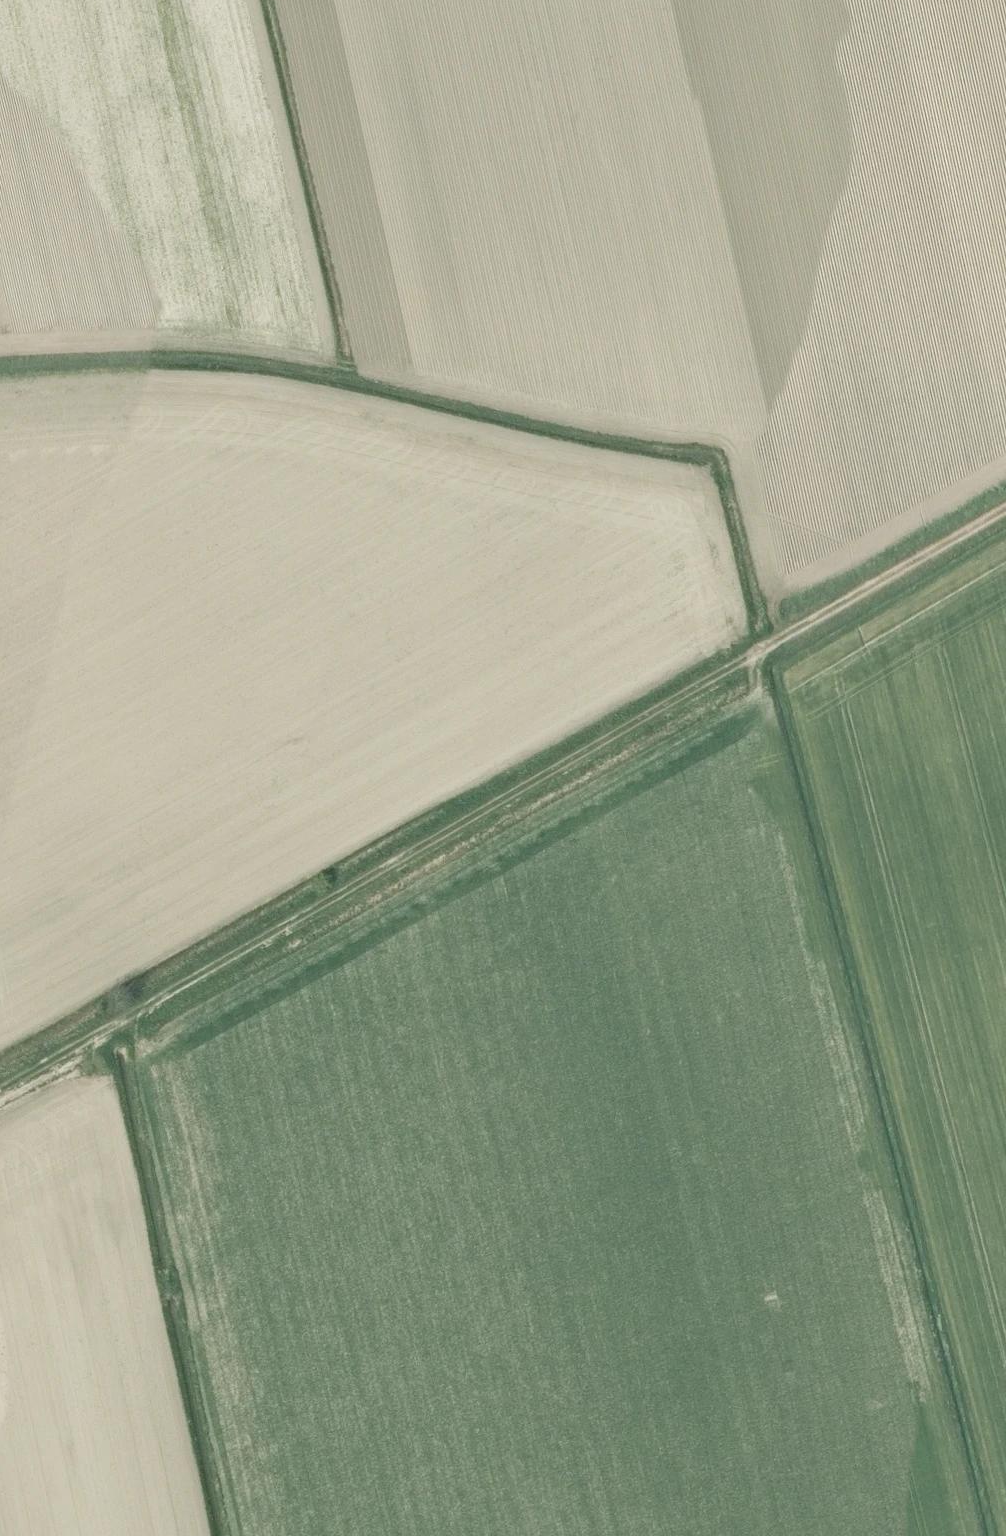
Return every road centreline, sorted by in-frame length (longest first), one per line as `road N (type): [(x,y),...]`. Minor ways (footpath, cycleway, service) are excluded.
road 1 (track): [(1005,507),(527,779),(75,1048),(0,1102)]

